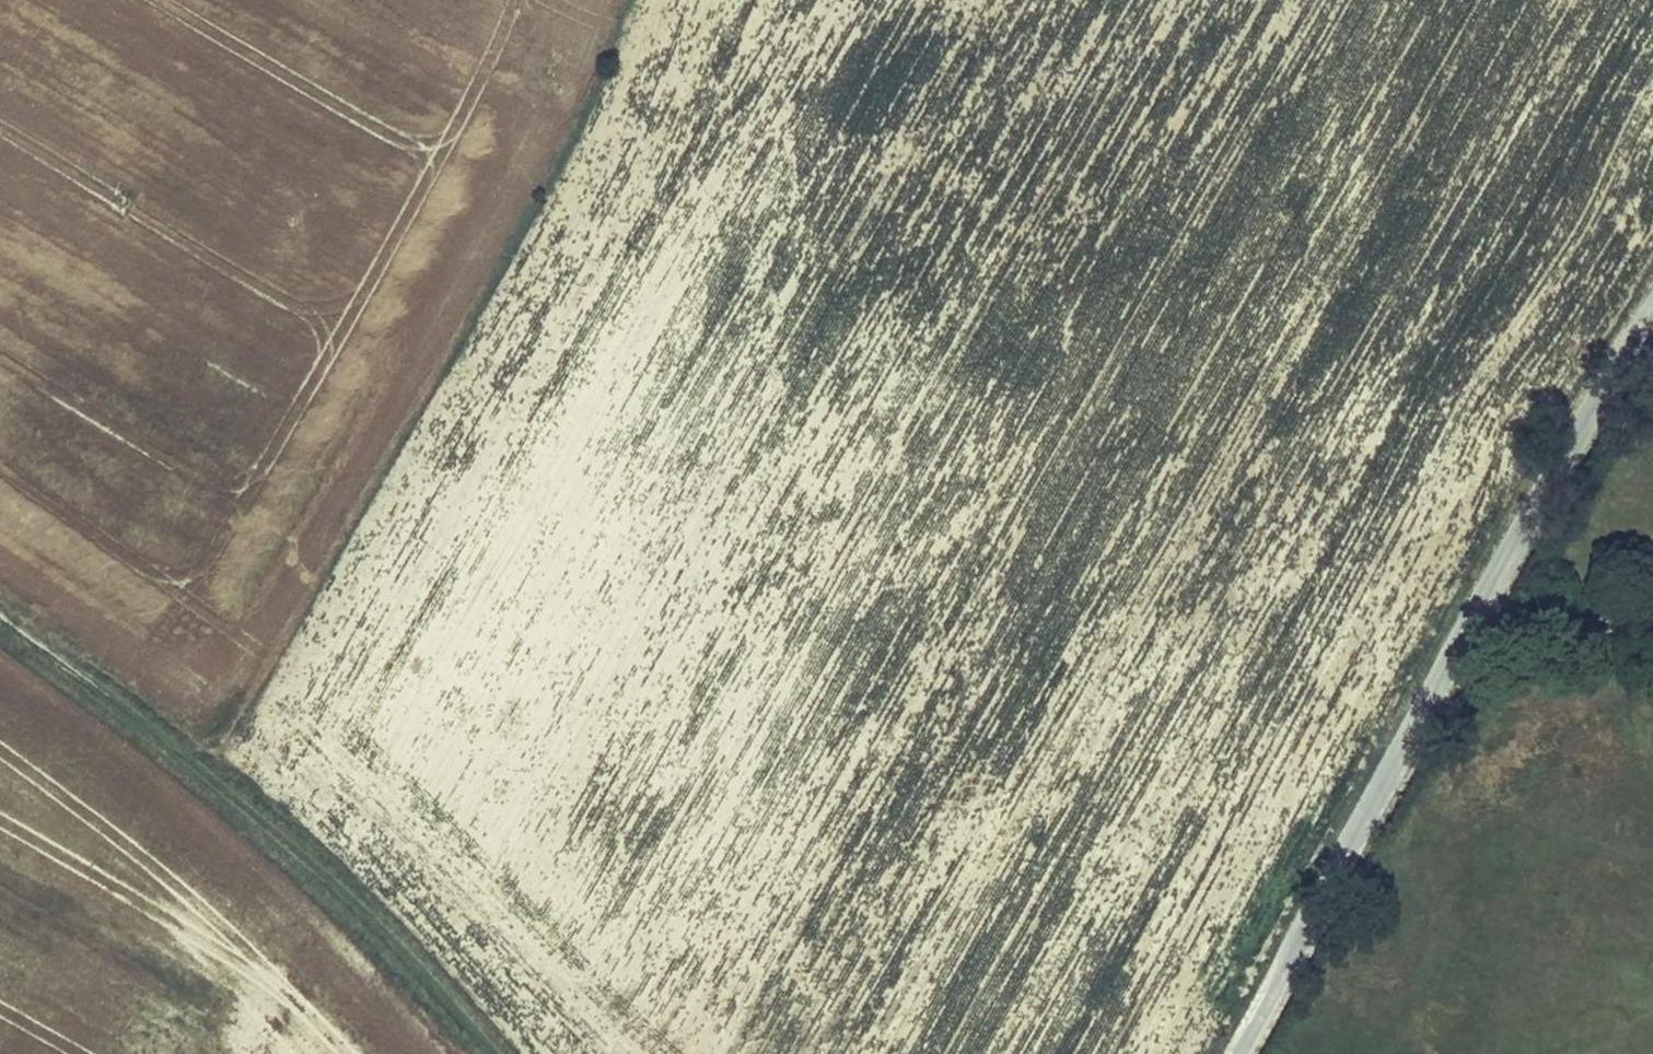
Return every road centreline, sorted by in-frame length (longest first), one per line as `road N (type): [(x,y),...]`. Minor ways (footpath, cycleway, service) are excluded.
road 1 (unclassified): [(1237,1053),(1477,609),(1652,312)]
road 2 (track): [(489,1053),(370,925),(235,799),(0,619)]

